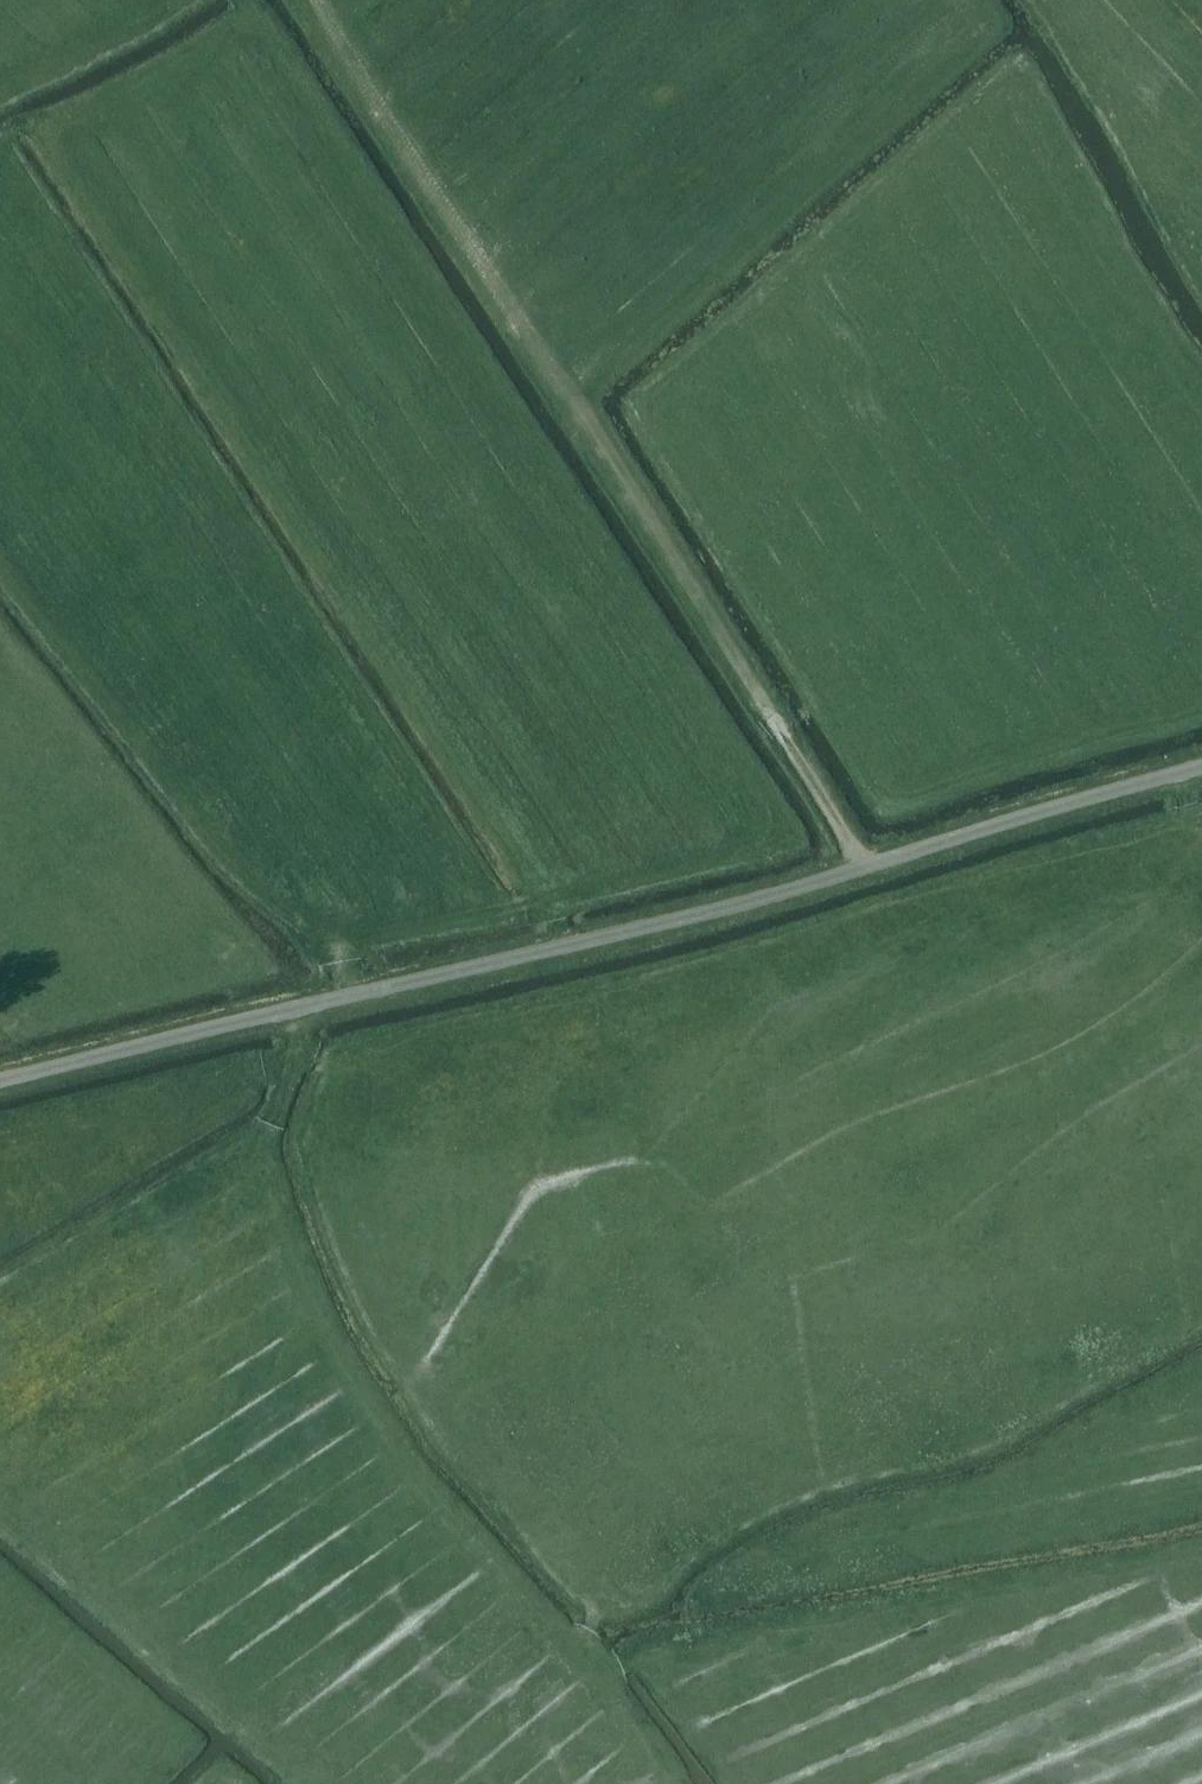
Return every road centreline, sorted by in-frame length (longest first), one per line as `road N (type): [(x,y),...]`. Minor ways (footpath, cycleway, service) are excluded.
road 1 (unclassified): [(1201,766),(739,904),(0,1081)]

